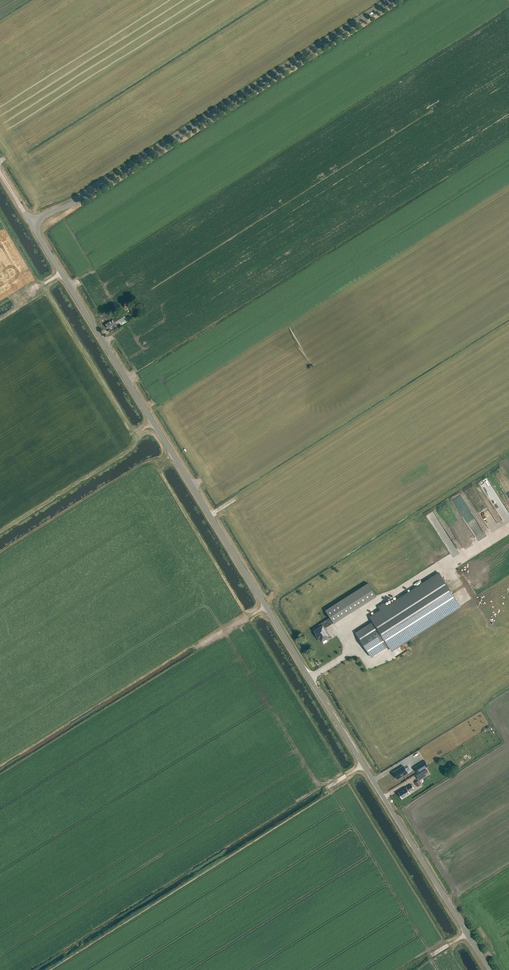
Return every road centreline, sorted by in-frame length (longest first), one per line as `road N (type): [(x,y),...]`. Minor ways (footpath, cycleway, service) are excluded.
road 1 (unclassified): [(490,969),(31,222)]
road 2 (unclassified): [(31,222),(391,0)]

